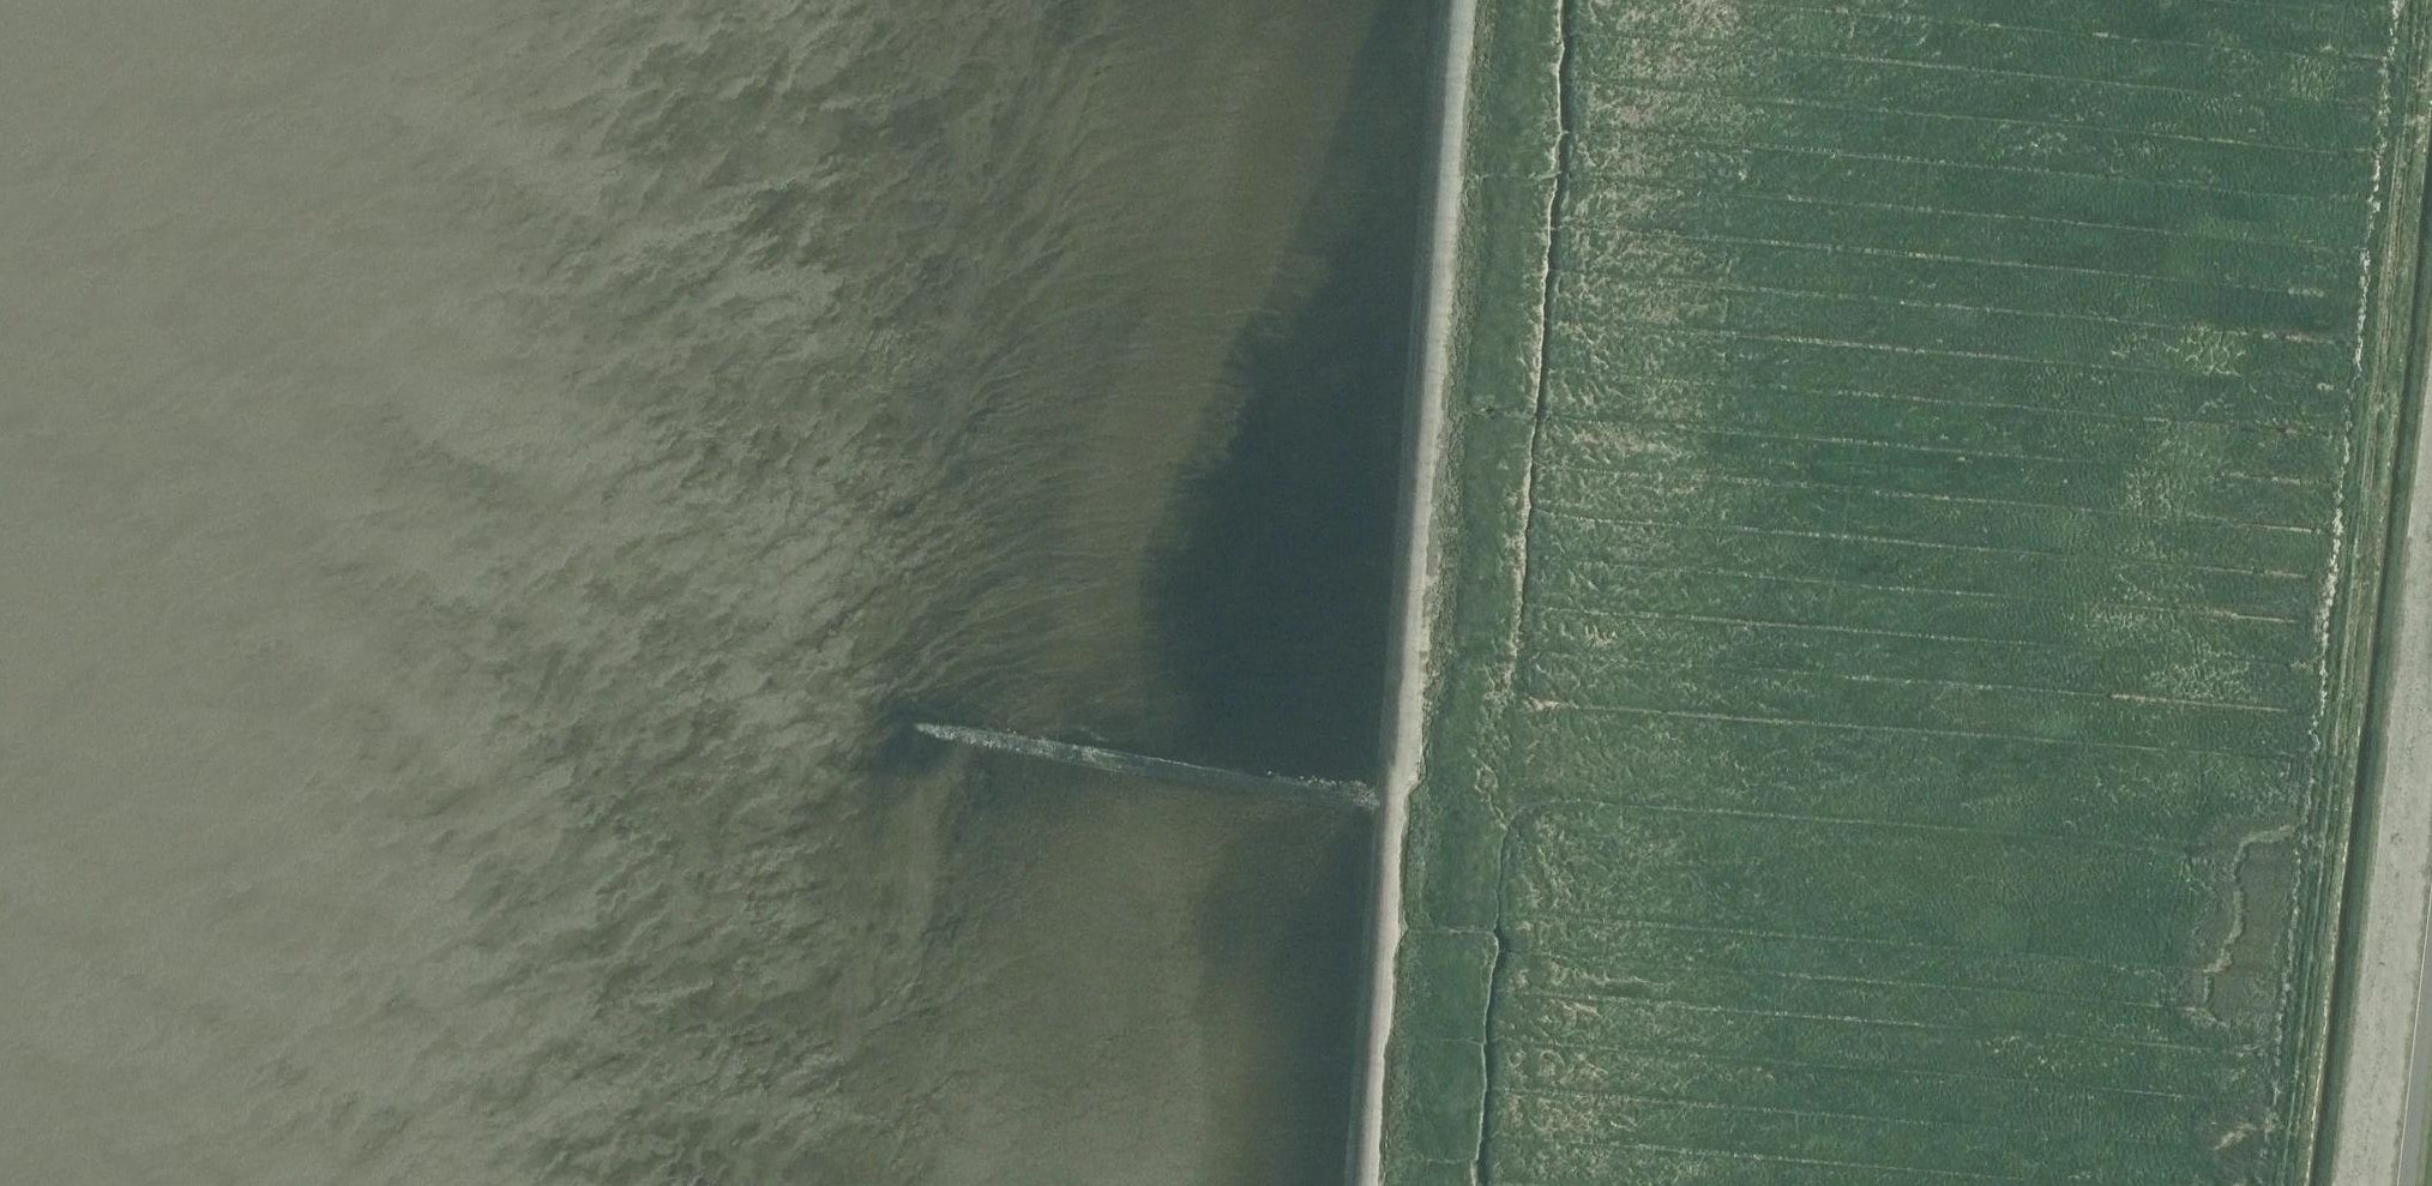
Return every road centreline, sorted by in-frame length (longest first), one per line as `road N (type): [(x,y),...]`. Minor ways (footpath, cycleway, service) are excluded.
road 1 (track): [(2431,1022),(2413,1185)]

